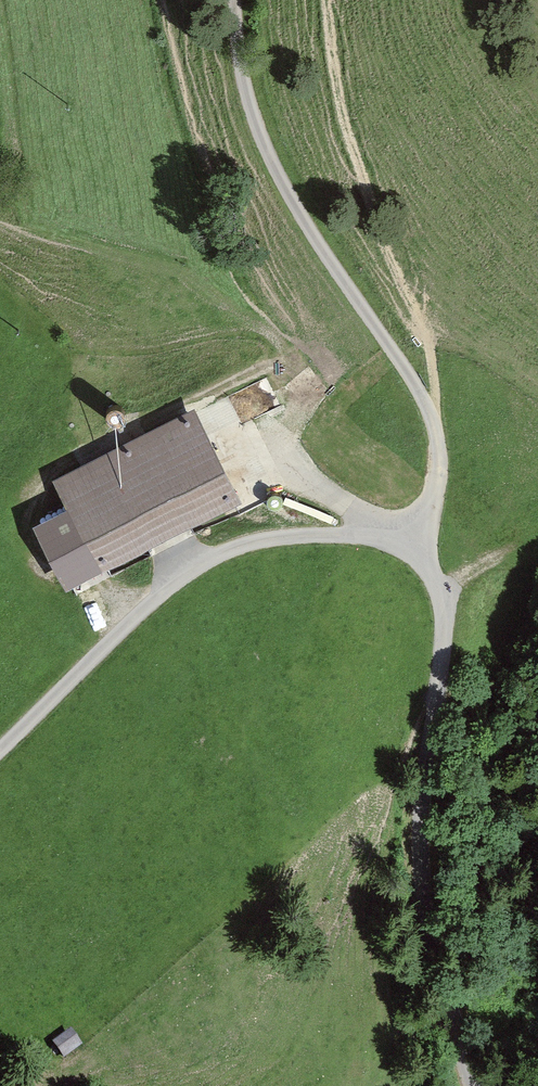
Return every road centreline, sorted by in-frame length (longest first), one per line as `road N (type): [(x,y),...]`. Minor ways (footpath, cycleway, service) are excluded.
road 1 (unclassified): [(233,0),(242,76),(262,140),(434,423),(437,481),(410,549)]
road 2 (unclassified): [(410,549),(435,579),(445,613),(421,885),(473,1085)]
road 3 (unclassified): [(0,749),(176,581),(224,552),(328,535),(410,549)]
road 4 (track): [(434,423),(427,334),(345,125),(328,0)]

